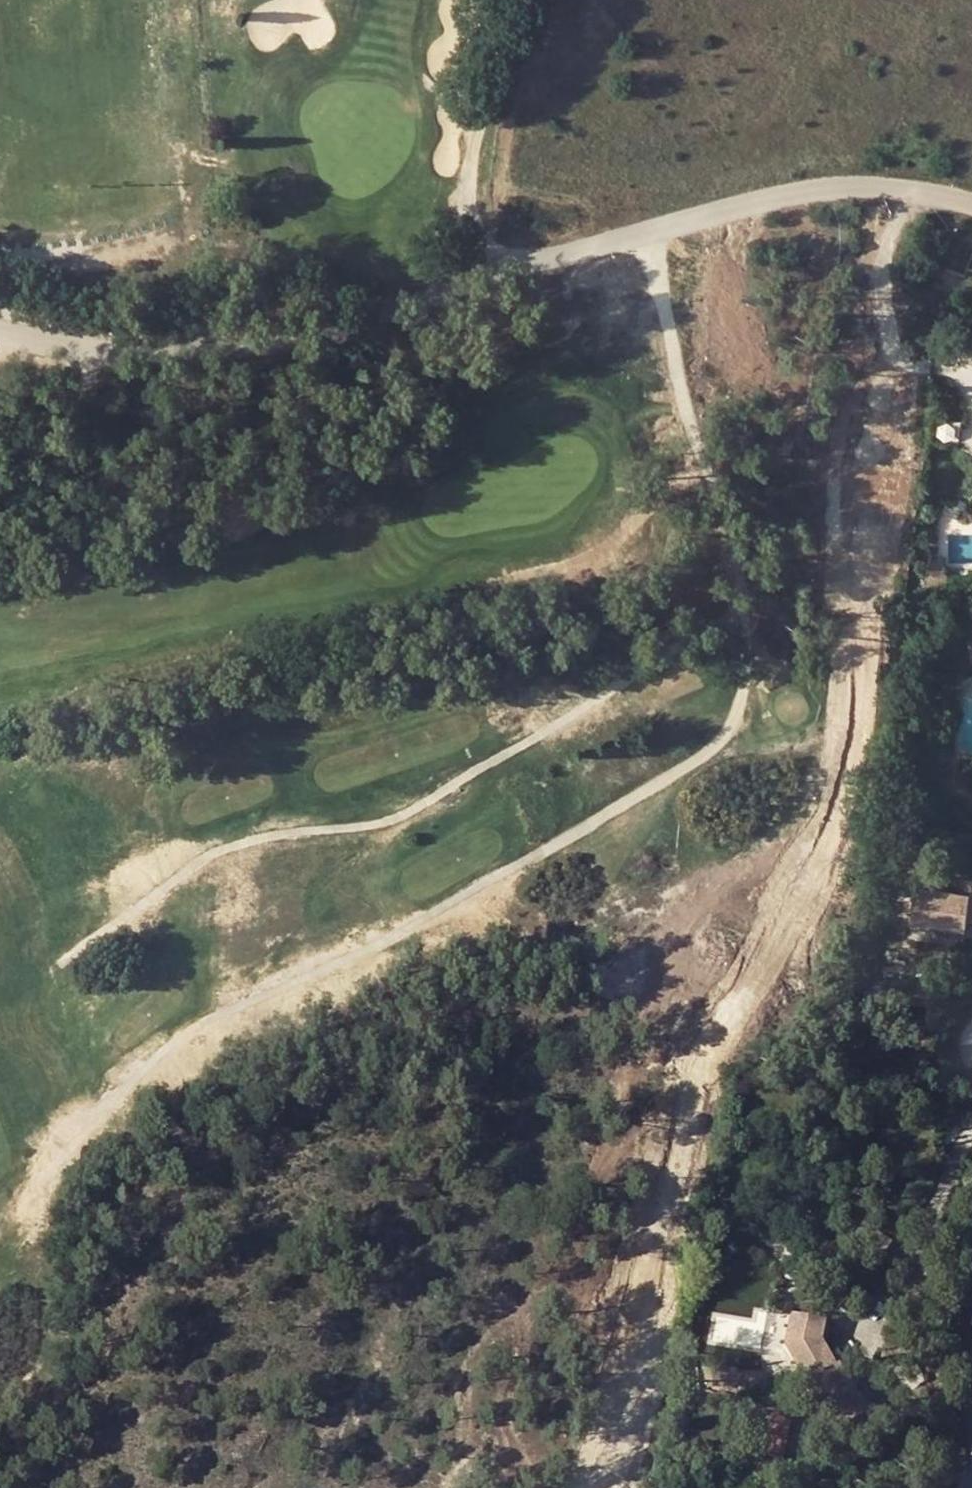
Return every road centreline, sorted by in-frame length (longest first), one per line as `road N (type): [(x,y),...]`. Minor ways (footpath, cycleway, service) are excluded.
road 1 (unclassified): [(0,328),(31,337),(251,338),(372,311),(746,195),(913,191),(971,206)]

